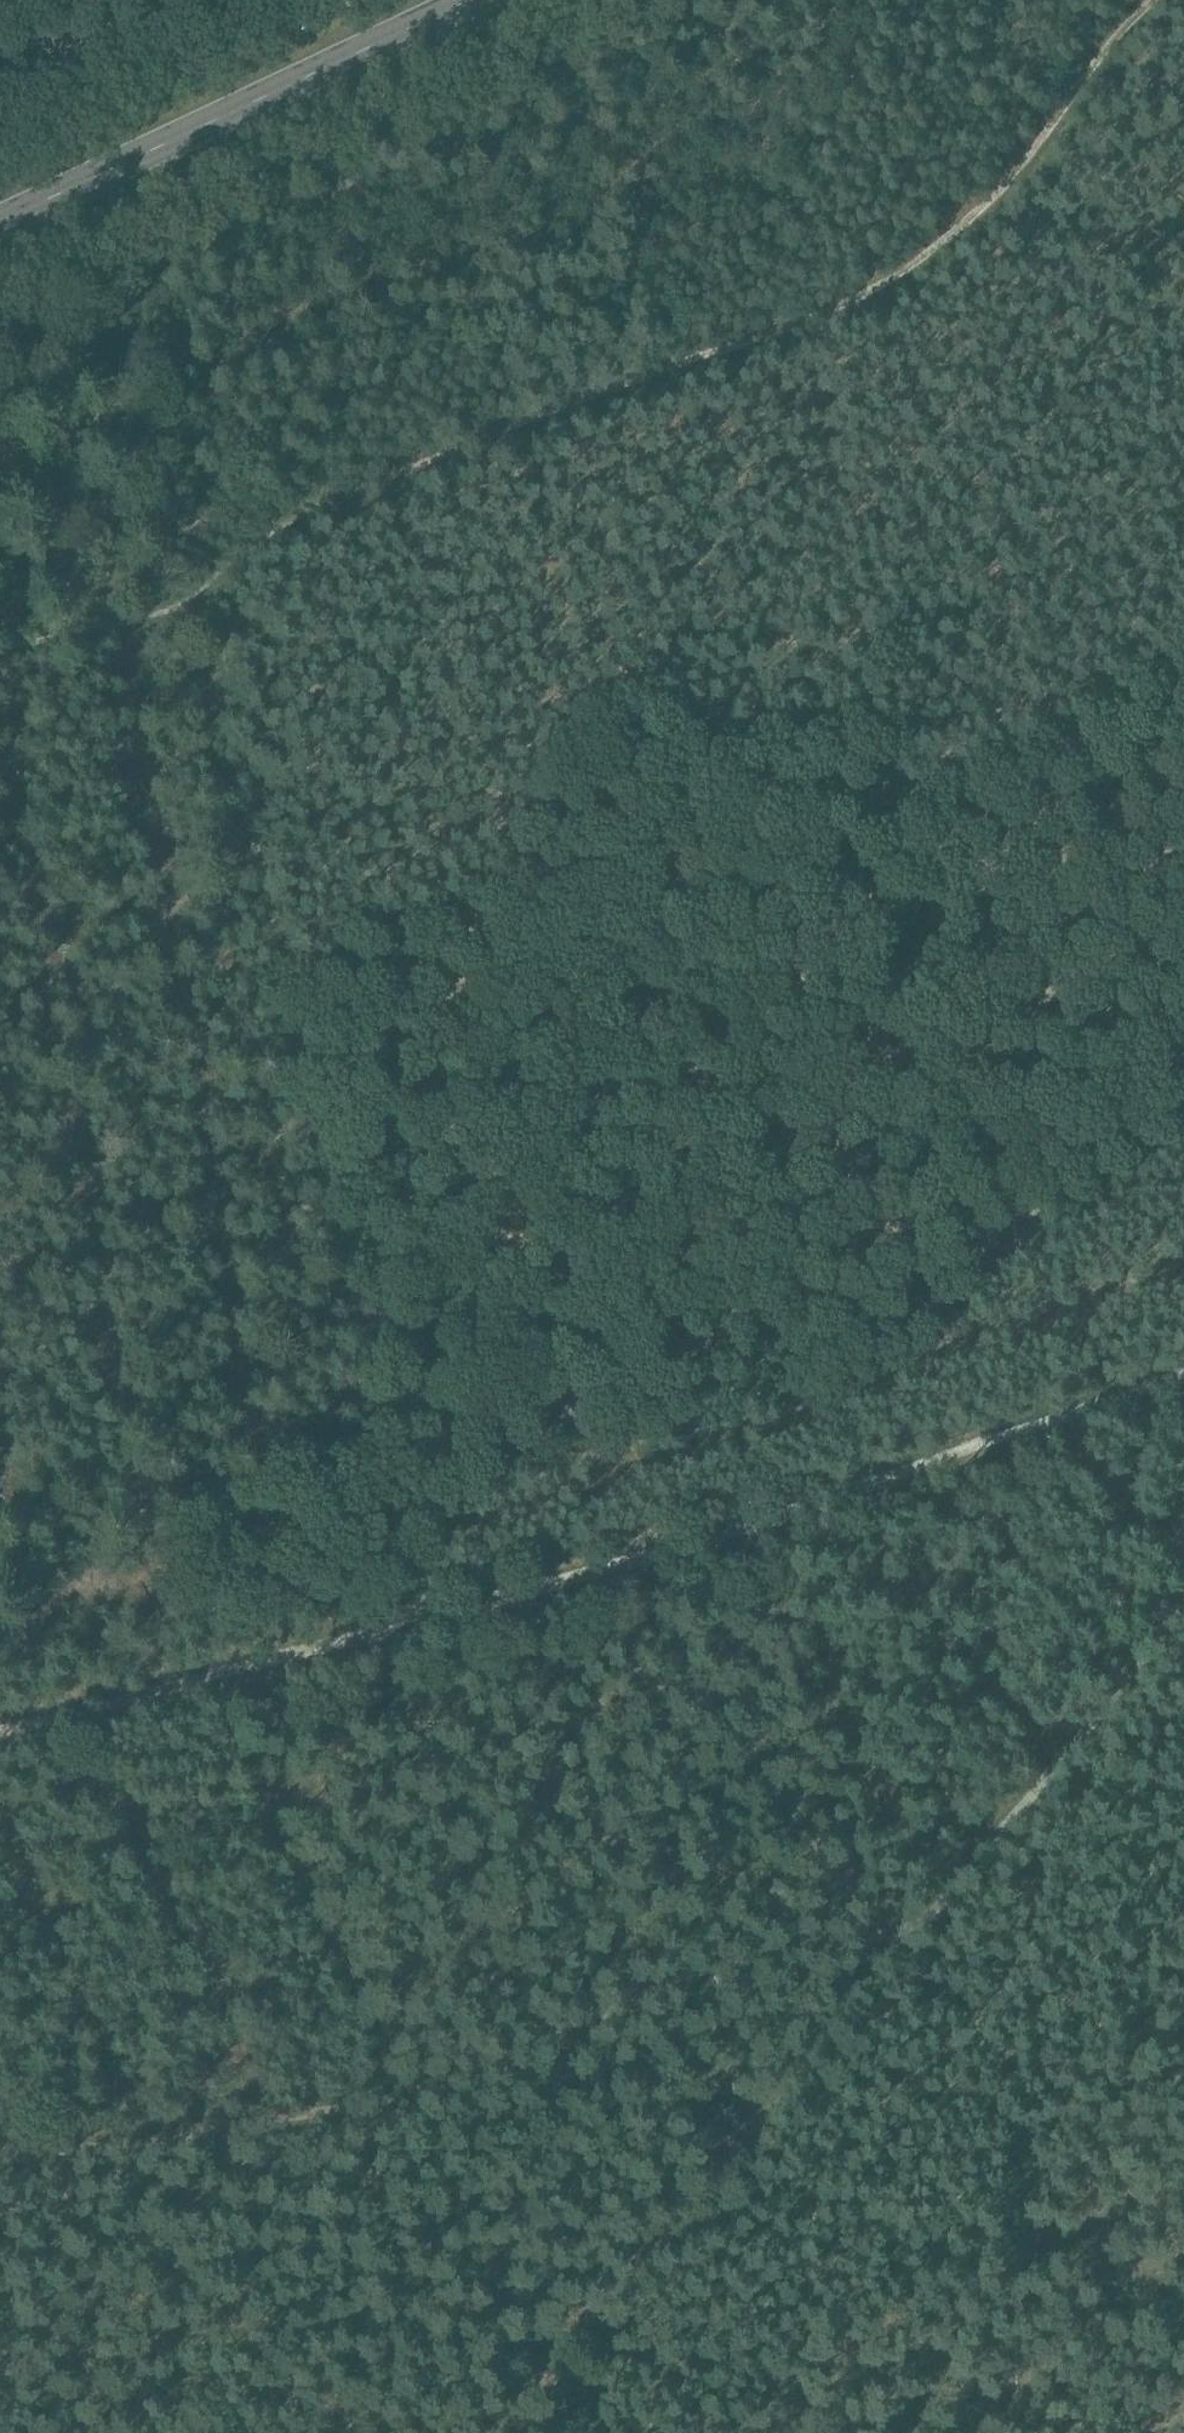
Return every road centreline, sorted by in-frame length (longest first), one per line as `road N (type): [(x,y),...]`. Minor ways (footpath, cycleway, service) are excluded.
road 1 (secondary): [(0,219),(465,0)]

